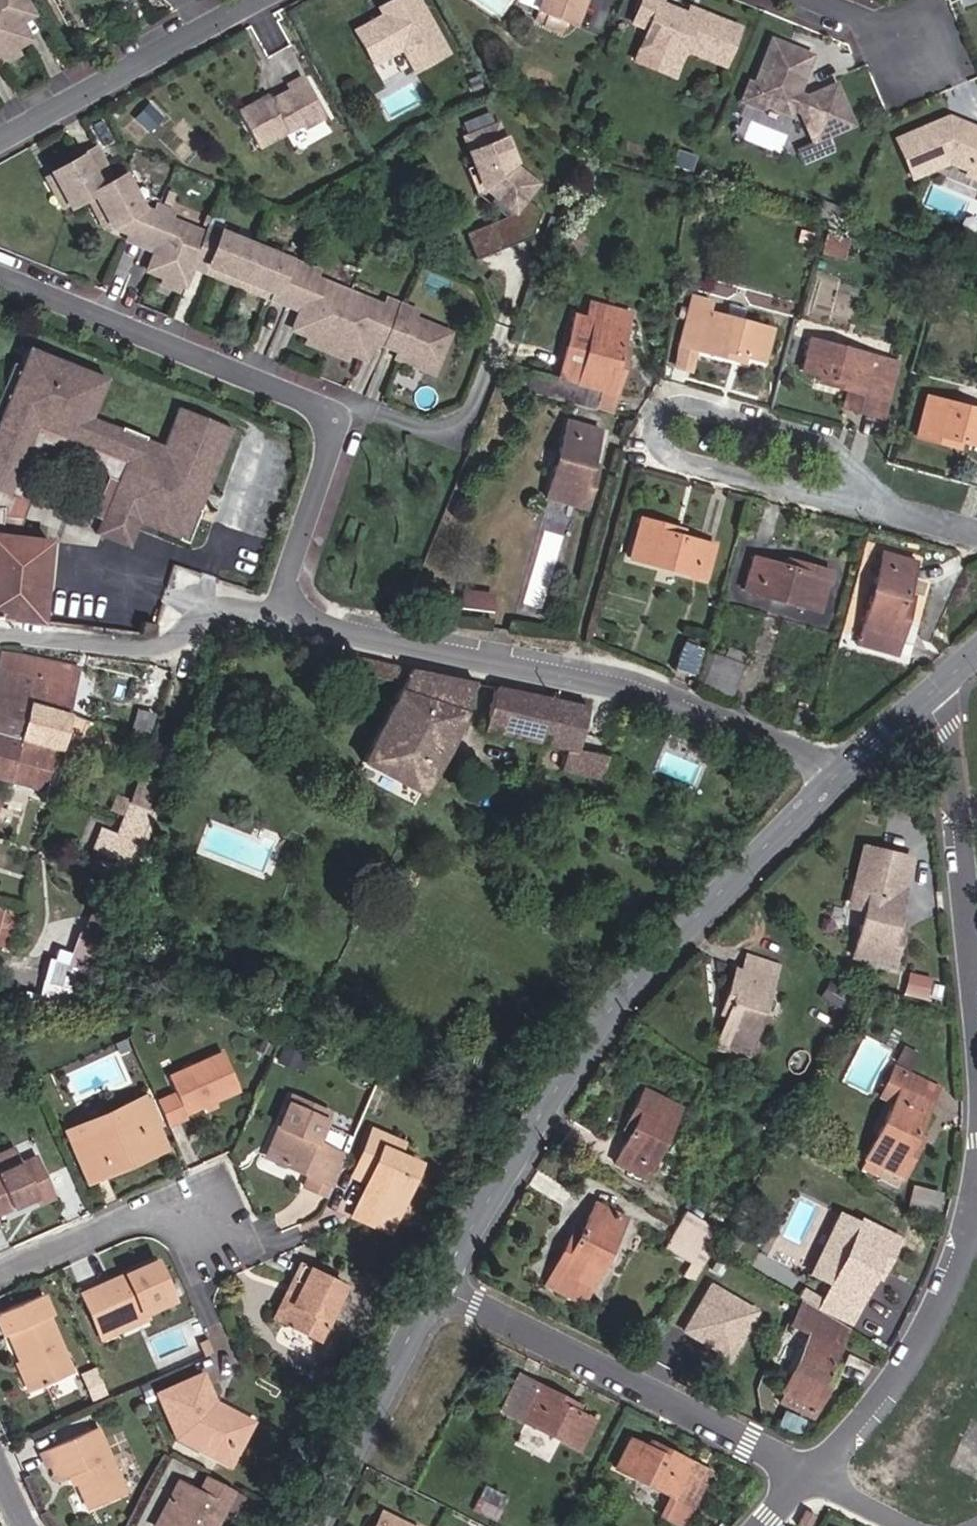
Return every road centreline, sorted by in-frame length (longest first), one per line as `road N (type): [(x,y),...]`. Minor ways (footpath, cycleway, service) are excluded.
road 1 (tertiary): [(450,1288),(628,991),(837,783)]
road 2 (residential): [(837,783),(786,749),(669,706),(522,665),(284,616)]
road 3 (residential): [(0,273),(328,408),(343,444),(284,616)]
road 4 (residential): [(871,495),(854,448),(701,401),(658,398),(647,439),(674,461),(826,504)]
road 5 (residential): [(450,1288),(812,1471)]
road 6 (residential): [(812,1471),(900,1375),(956,1276),(976,1187)]
road 7 (residential): [(265,0),(0,145)]
road 8 (residential): [(284,616),(235,609),(174,650),(0,639)]
road 9 (tertiary): [(322,1525),(450,1288)]
road 10 (residential): [(976,944),(933,691)]
road 11 (residential): [(0,1275),(152,1215),(223,1227)]
road 12 (tertiary): [(837,783),(933,691)]
road 13 (residential): [(931,46),(816,0)]
road 14 (residential): [(812,1471),(920,1525)]

